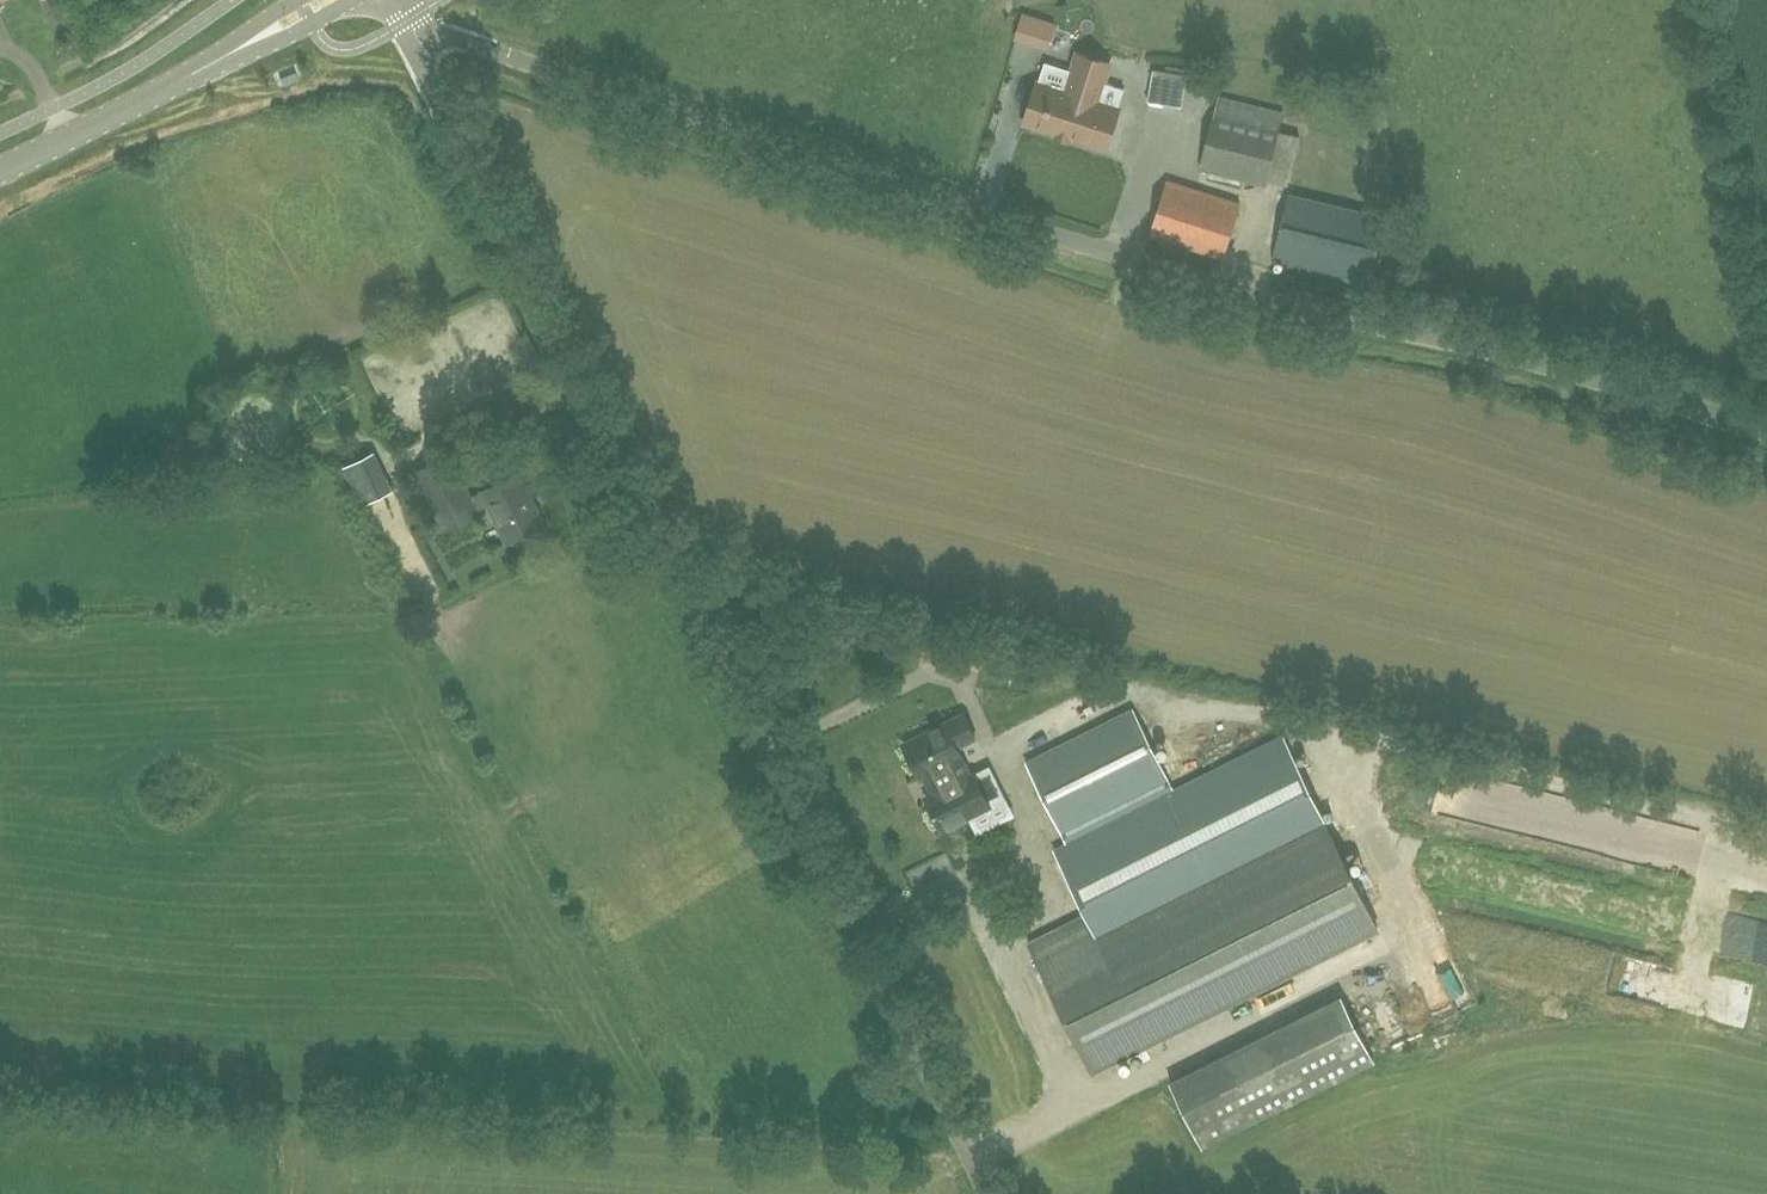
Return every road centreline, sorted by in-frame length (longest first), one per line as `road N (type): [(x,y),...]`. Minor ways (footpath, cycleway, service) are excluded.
road 1 (unclassified): [(1766,435),(1490,351),(1254,299),(406,22)]
road 2 (unclassified): [(989,1193),(448,122),(406,22)]
road 3 (tertiary): [(212,58),(0,167)]
road 4 (tertiary): [(212,58),(288,34),(353,0)]

